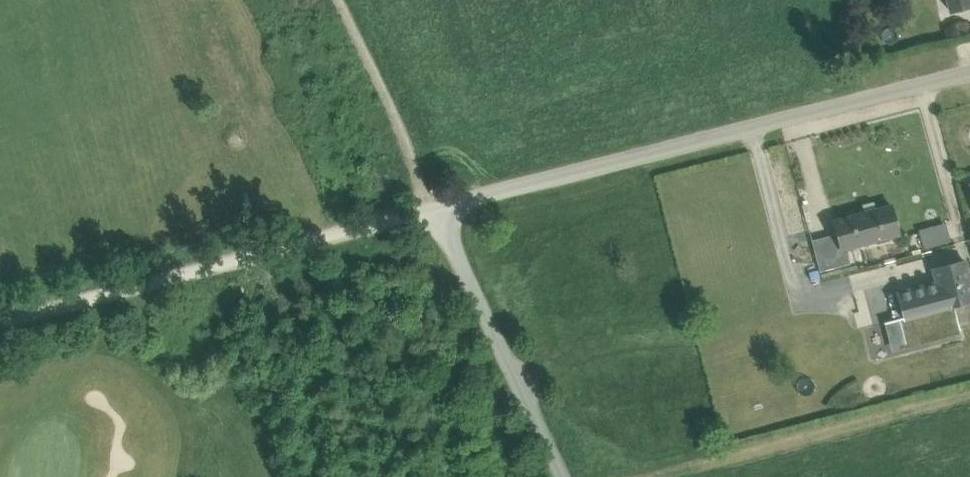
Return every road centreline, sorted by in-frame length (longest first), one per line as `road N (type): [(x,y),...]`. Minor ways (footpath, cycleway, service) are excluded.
road 1 (unclassified): [(431,210),(969,72)]
road 2 (track): [(431,210),(0,323)]
road 3 (unclassified): [(431,210),(555,476)]

